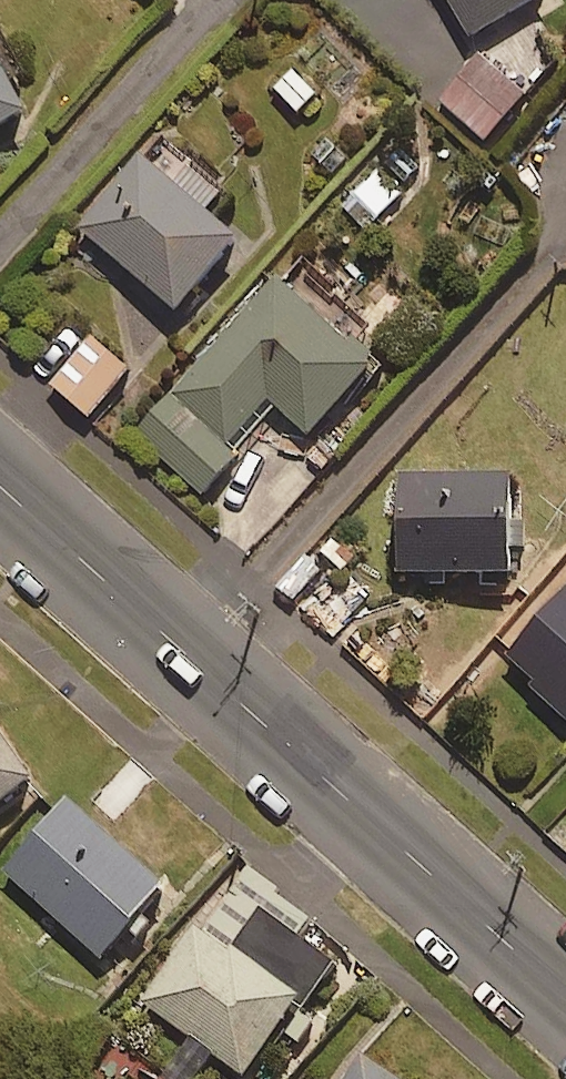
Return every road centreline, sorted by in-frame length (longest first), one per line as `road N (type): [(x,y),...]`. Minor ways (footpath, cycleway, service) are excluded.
road 1 (tertiary): [(565,993),(0,485)]

